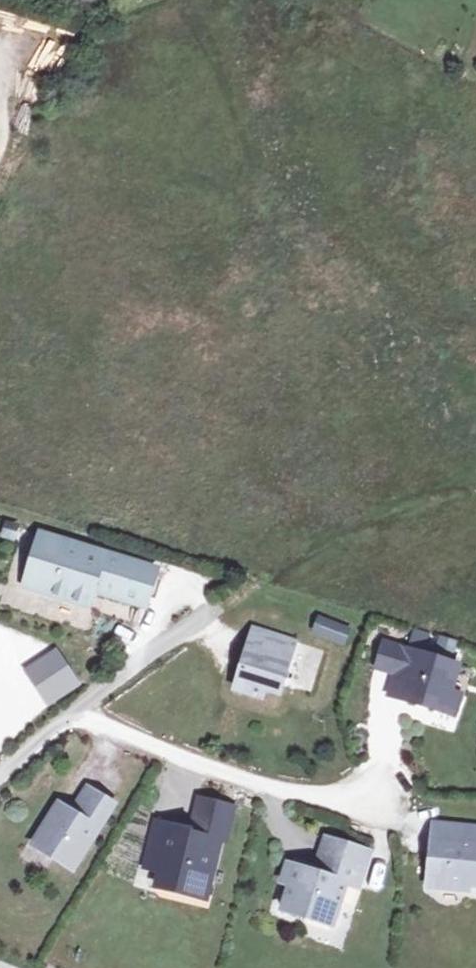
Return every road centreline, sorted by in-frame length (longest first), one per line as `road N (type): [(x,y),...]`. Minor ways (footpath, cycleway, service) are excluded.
road 1 (residential): [(77,713),(272,791),(385,799)]
road 2 (residential): [(77,713),(219,611)]

